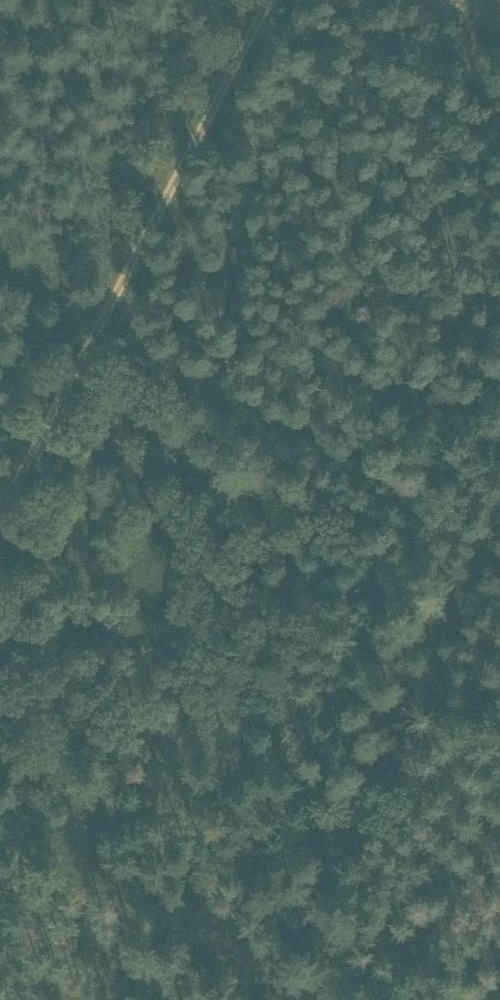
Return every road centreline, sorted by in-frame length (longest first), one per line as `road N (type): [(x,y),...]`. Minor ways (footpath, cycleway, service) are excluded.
road 1 (track): [(102,327),(272,0)]
road 2 (track): [(0,518),(102,327)]

